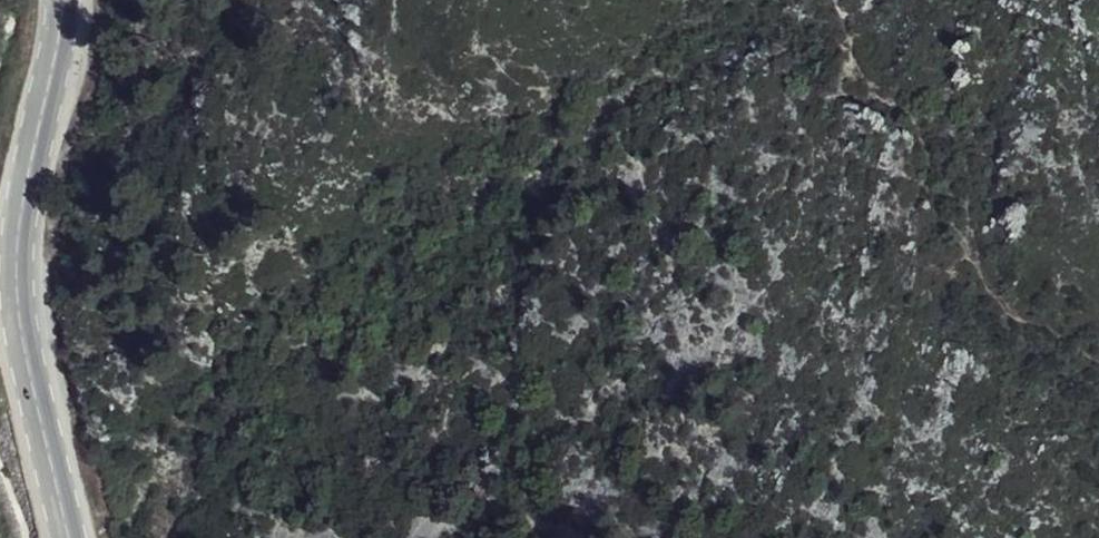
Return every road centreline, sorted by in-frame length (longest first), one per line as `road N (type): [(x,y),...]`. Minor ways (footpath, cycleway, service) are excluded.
road 1 (secondary): [(68,537),(17,300),(16,234),(61,0)]

